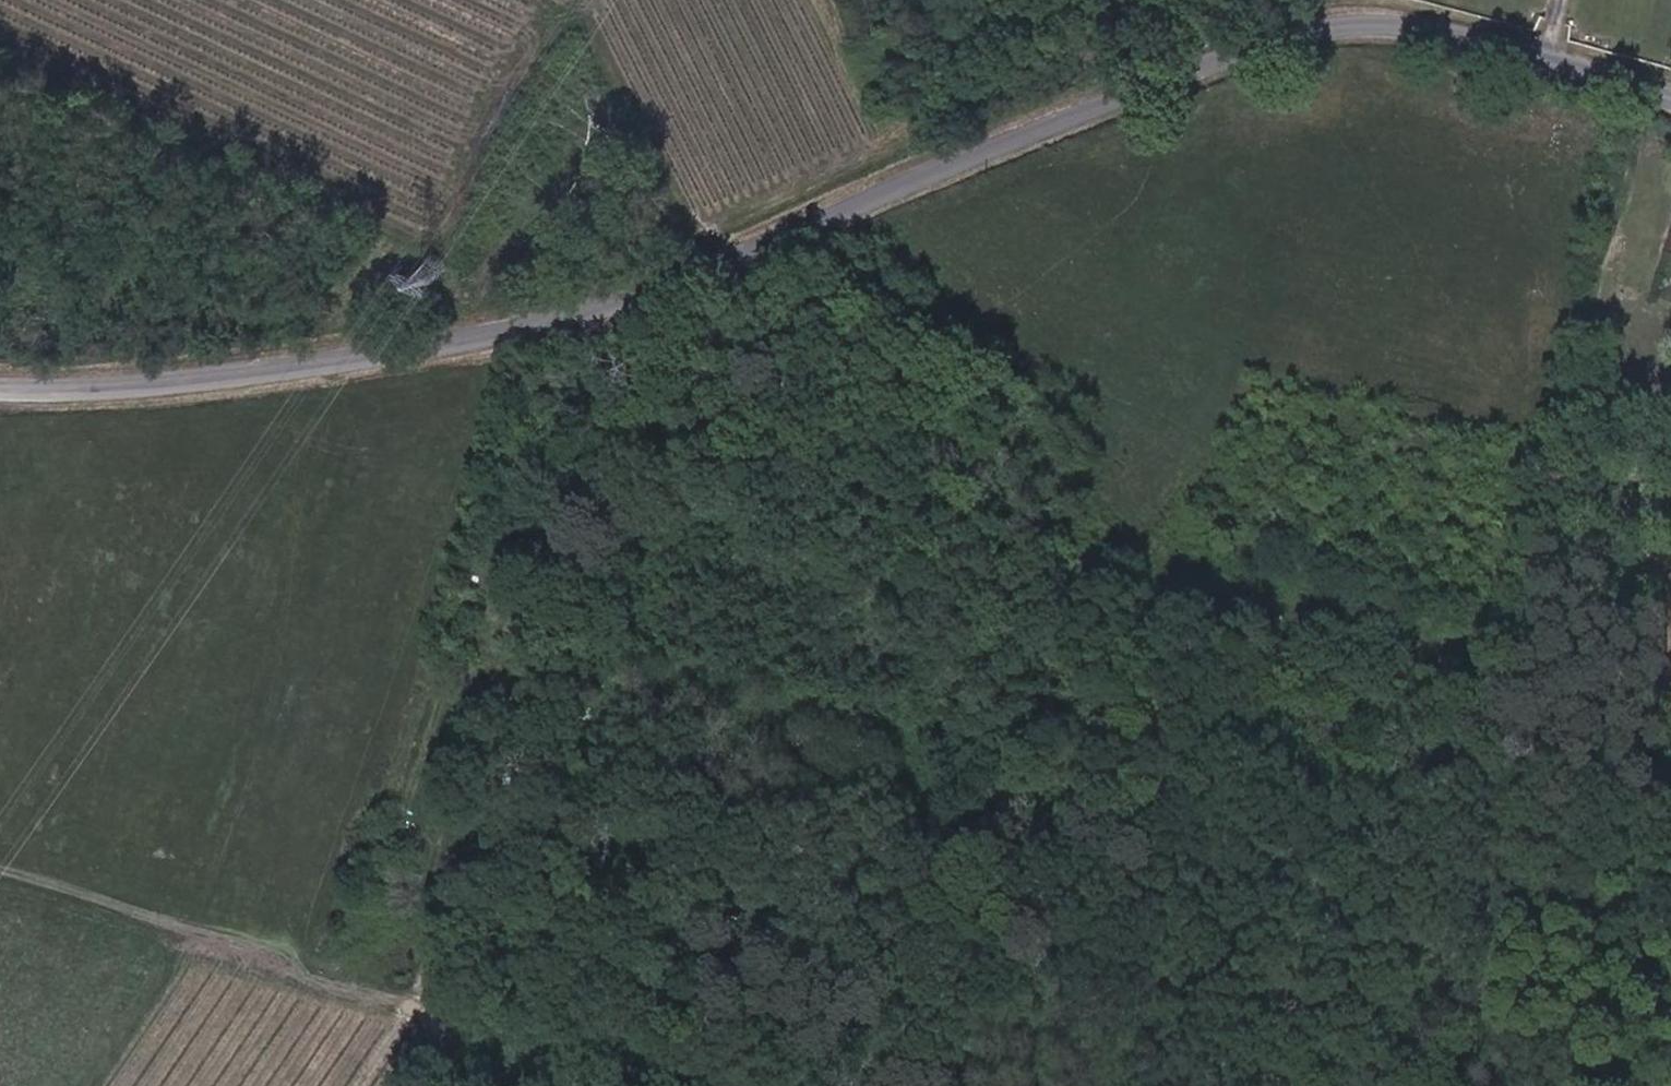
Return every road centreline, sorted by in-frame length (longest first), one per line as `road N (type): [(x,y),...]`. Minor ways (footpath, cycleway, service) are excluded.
road 1 (tertiary): [(0,385),(161,384),(597,311),(1332,21),(1670,102)]

